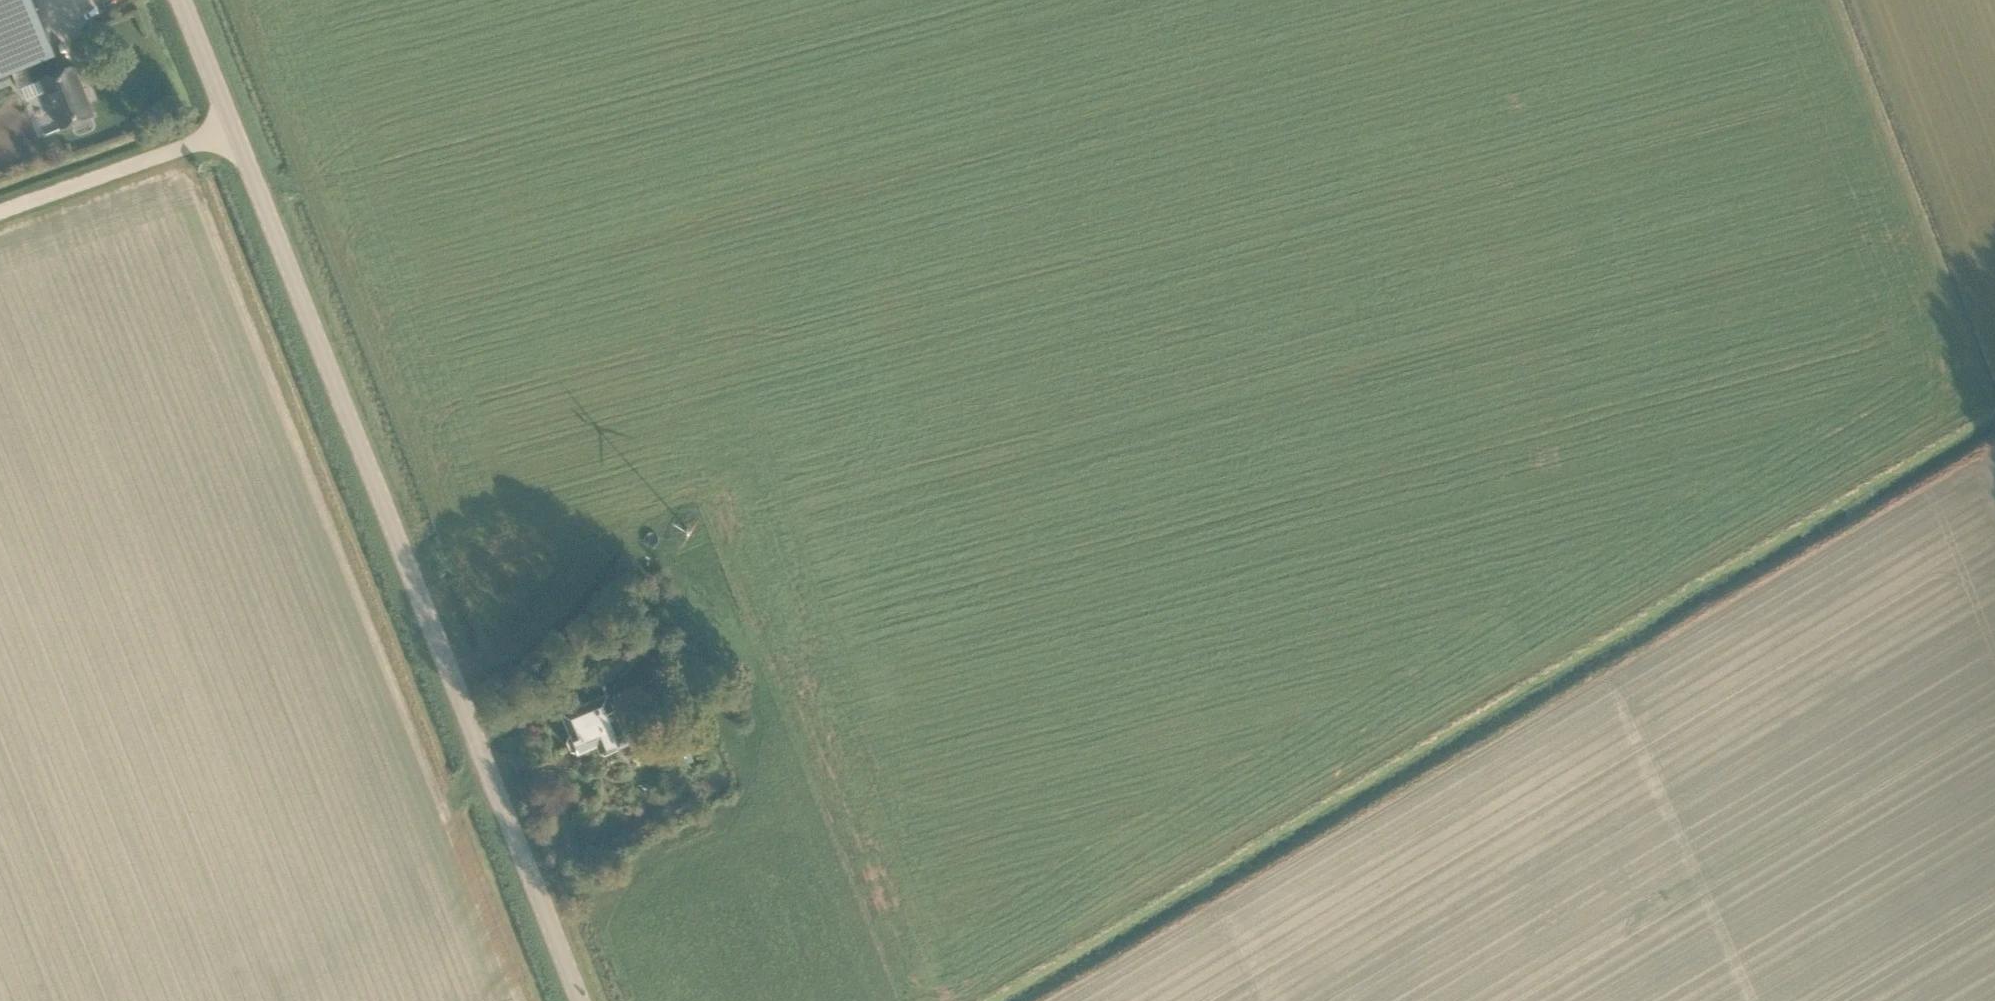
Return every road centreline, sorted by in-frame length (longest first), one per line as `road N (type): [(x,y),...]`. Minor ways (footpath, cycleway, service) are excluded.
road 1 (tertiary): [(580,1000),(181,0)]

